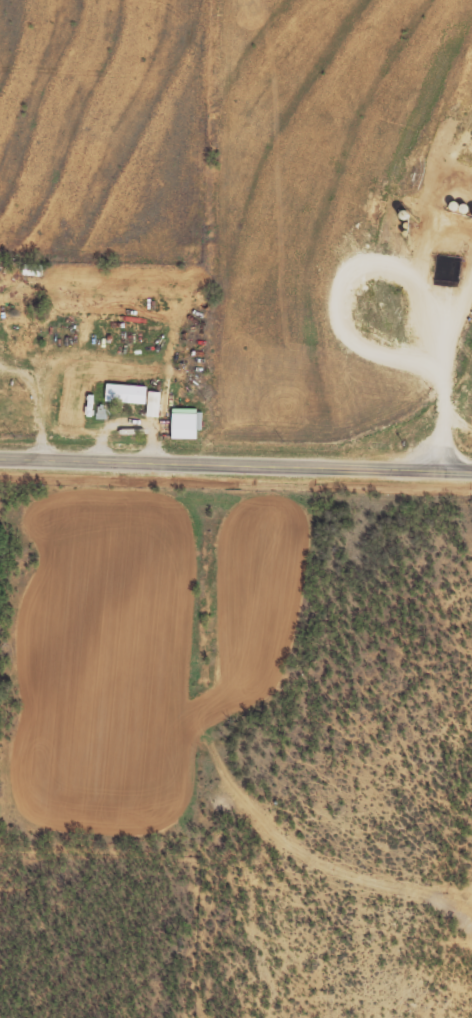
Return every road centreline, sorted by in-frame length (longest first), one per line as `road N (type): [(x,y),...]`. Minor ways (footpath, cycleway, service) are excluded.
road 1 (secondary): [(471,471),(0,459)]
road 2 (residential): [(161,463),(173,0)]
road 3 (track): [(471,652),(453,621),(440,470)]

